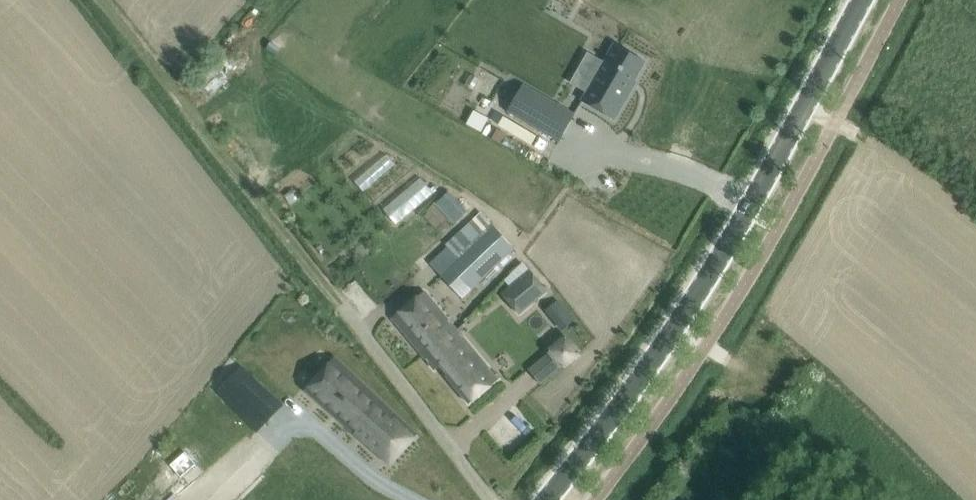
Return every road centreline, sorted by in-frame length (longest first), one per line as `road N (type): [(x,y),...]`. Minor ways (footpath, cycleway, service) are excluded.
road 1 (tertiary): [(673,315),(859,0)]
road 2 (tertiary): [(541,499),(673,315)]

